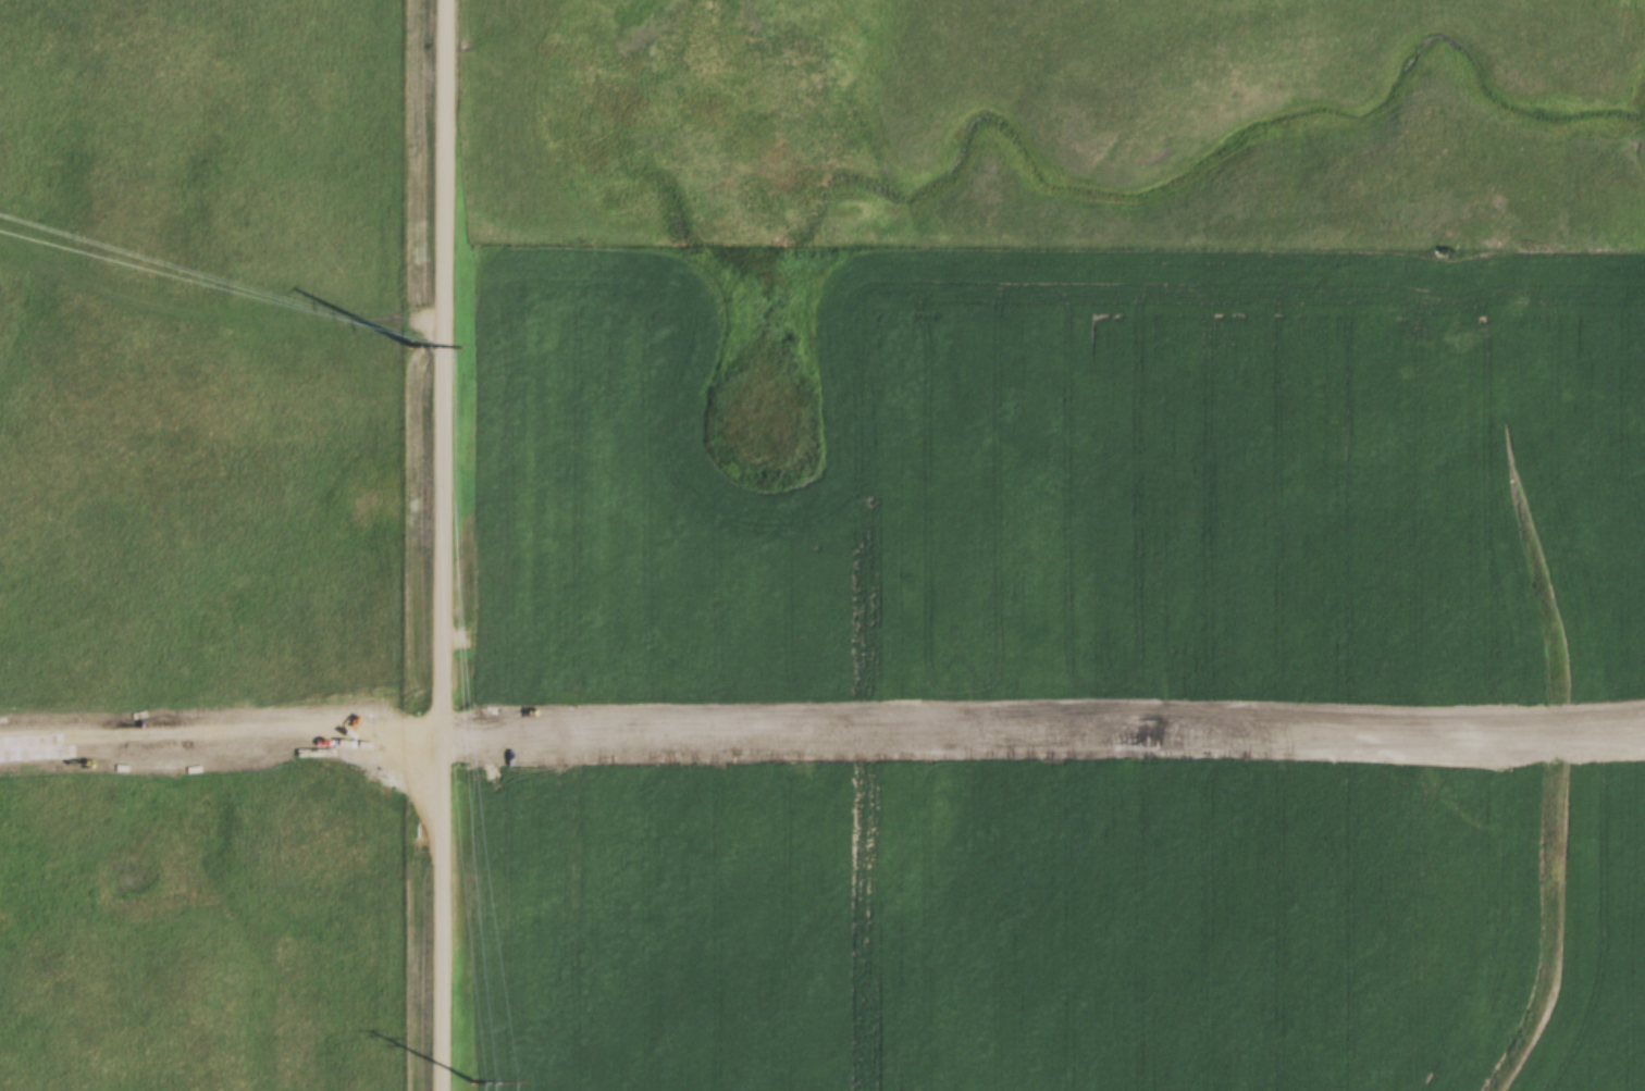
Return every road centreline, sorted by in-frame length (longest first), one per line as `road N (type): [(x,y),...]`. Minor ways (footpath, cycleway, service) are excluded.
road 1 (residential): [(444,1090),(448,0)]

